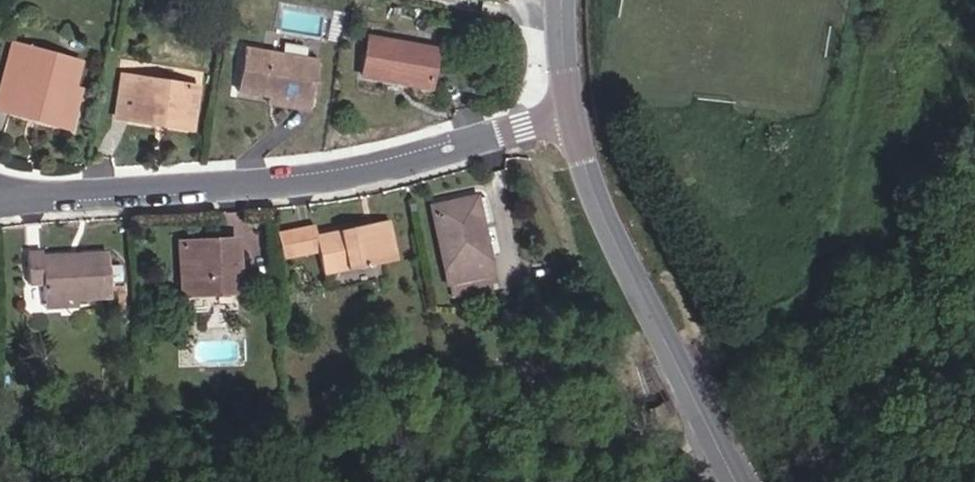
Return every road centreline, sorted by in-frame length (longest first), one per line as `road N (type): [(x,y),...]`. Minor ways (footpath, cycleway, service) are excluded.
road 1 (residential): [(573,118),(333,176),(0,203)]
road 2 (tertiary): [(735,481),(608,230),(573,118)]

